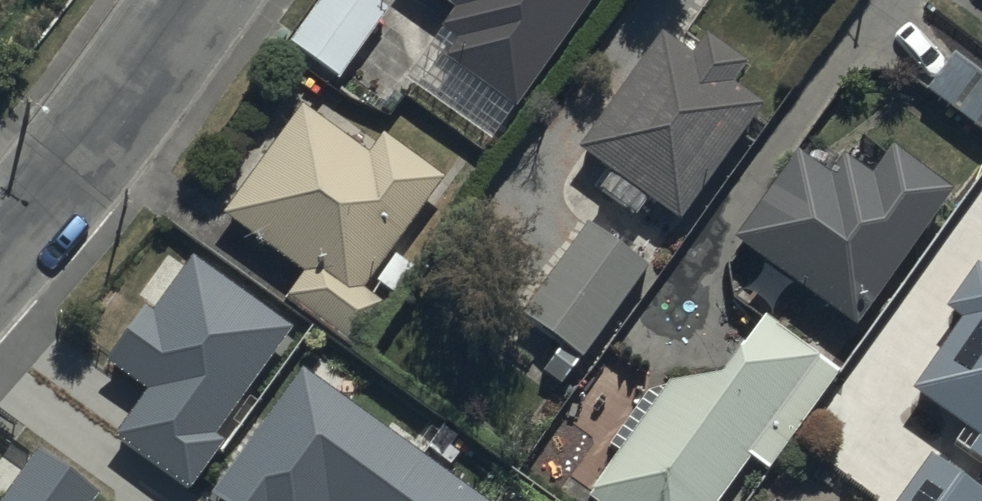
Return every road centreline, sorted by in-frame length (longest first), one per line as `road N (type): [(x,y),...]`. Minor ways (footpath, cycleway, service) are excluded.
road 1 (residential): [(191,0),(0,251)]

